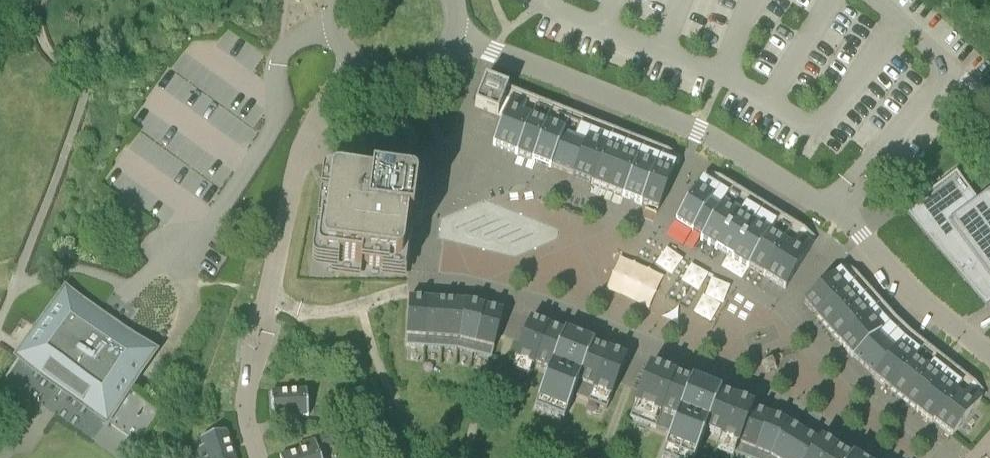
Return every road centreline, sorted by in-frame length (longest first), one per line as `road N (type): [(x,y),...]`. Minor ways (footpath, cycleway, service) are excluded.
road 1 (unclassified): [(334,0),(341,53),(389,81),(428,72),(443,60),(458,27),(455,0)]

